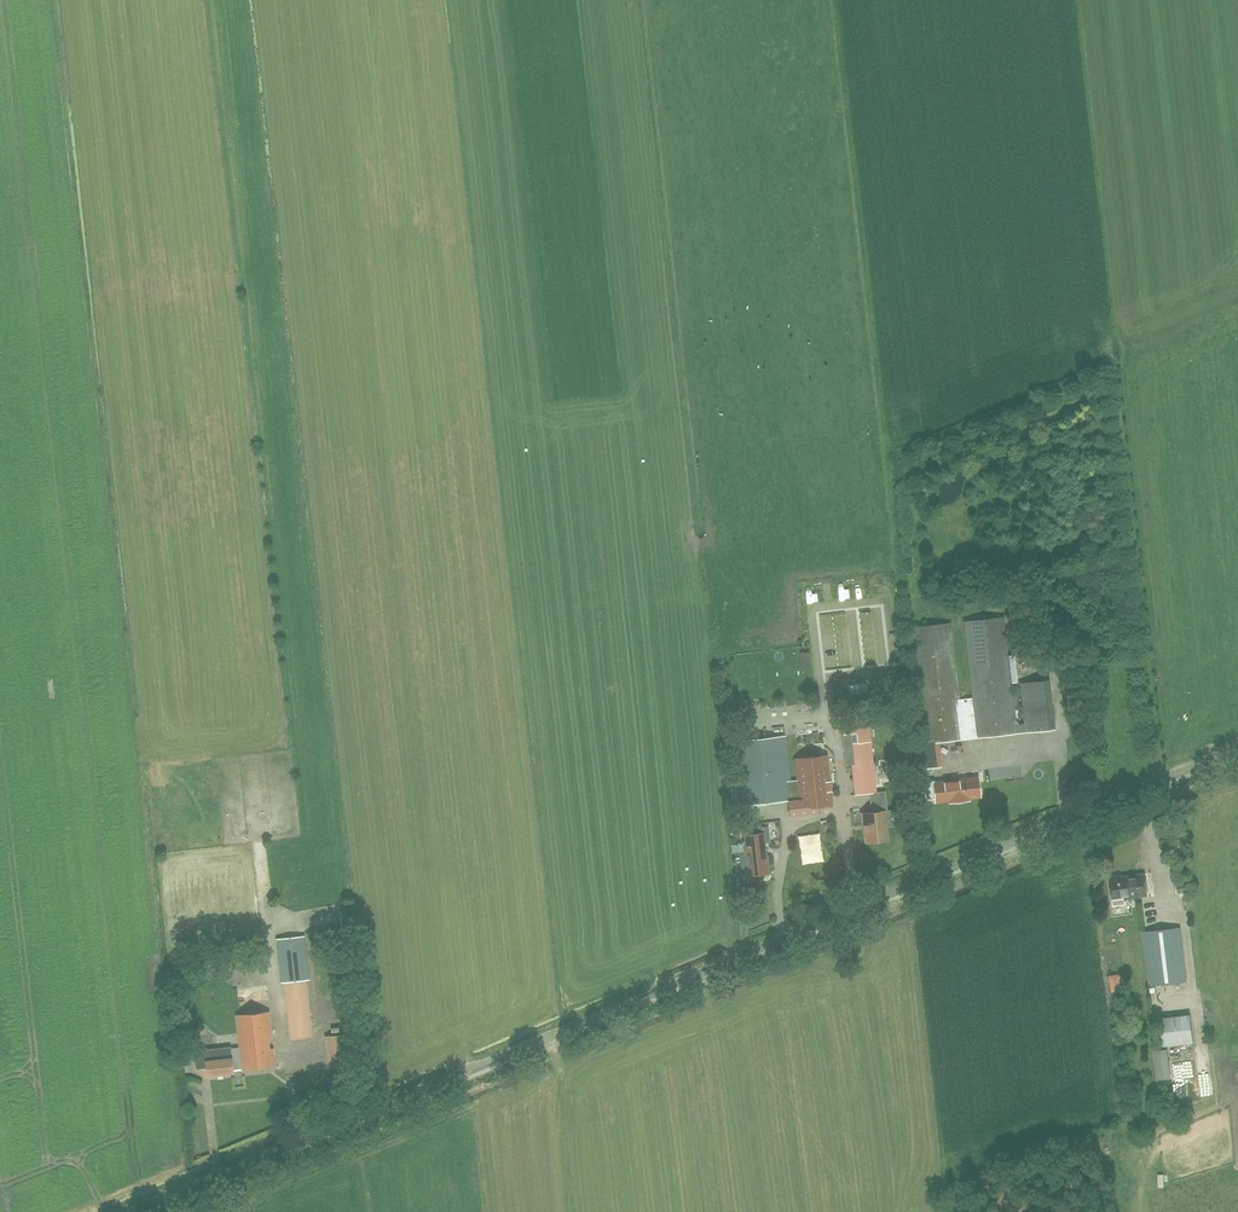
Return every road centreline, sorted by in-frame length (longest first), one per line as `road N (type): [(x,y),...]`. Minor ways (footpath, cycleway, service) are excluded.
road 1 (unclassified): [(134,1211),(1237,748)]

